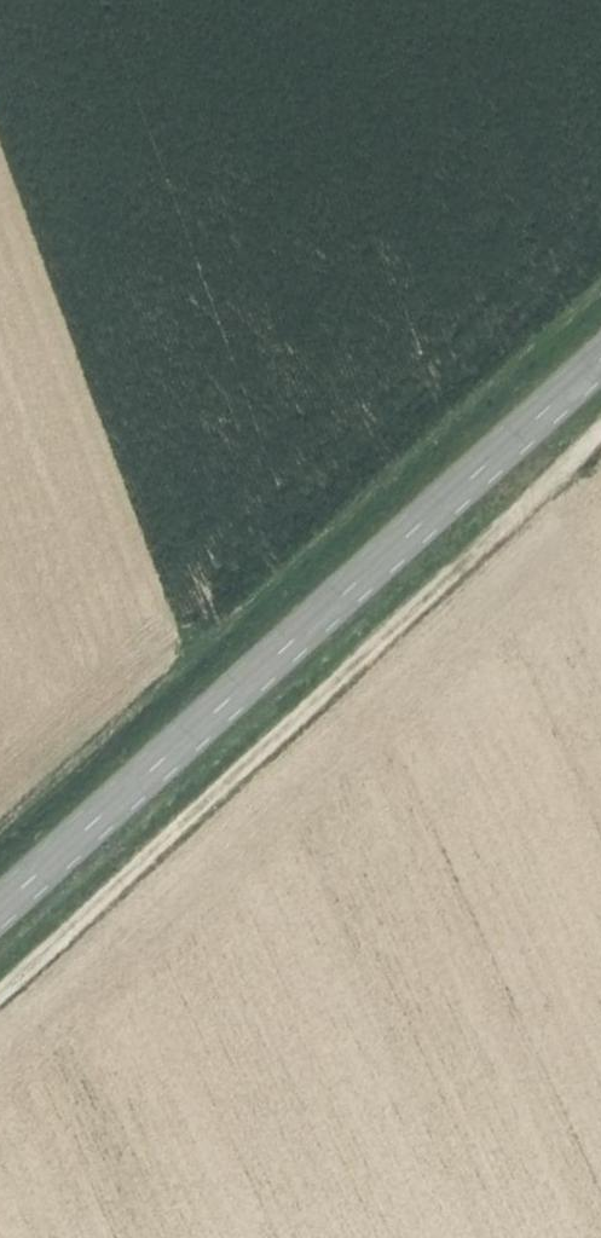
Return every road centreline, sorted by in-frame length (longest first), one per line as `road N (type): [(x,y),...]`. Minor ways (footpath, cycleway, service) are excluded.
road 1 (track): [(0,988),(600,431)]
road 2 (tertiary): [(0,915),(600,370)]

